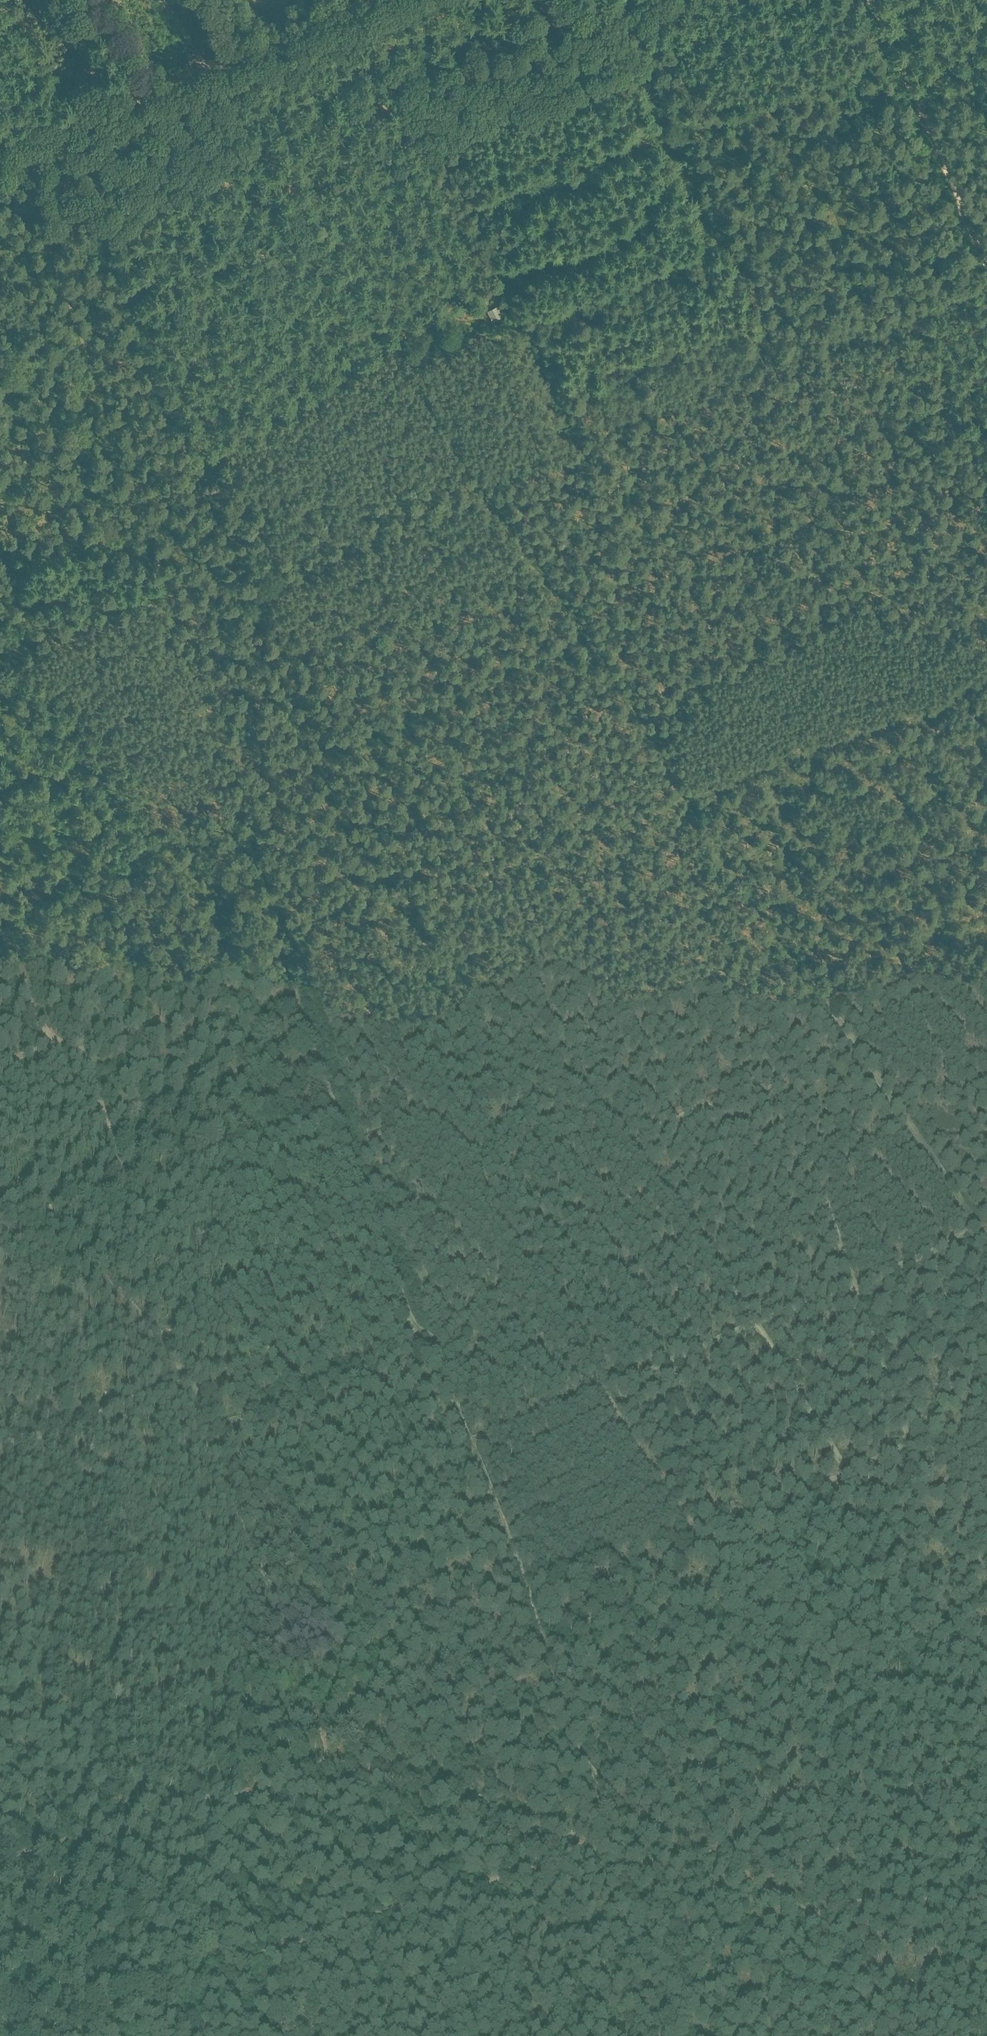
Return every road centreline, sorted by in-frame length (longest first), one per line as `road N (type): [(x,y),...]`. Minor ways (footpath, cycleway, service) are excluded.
road 1 (track): [(986,268),(868,0)]
road 2 (track): [(0,154),(213,66)]
road 3 (track): [(213,66),(375,0)]

